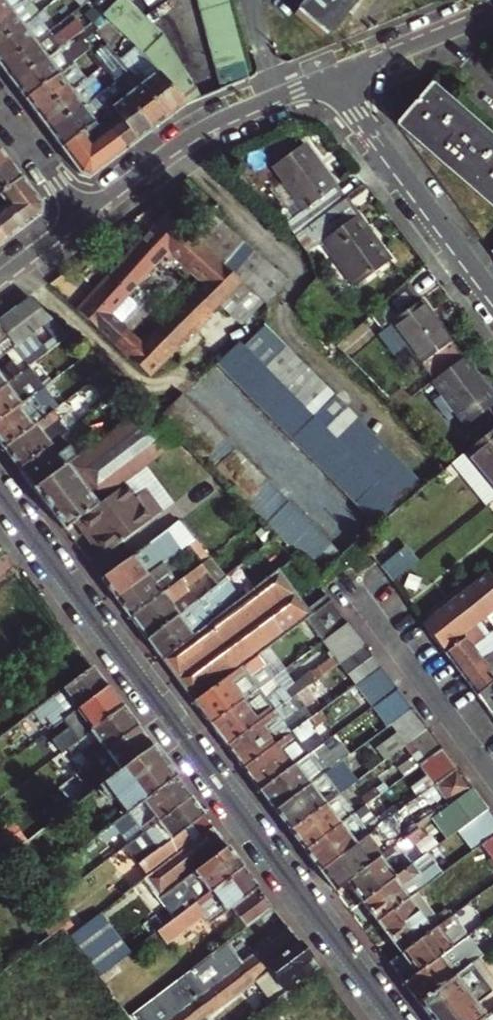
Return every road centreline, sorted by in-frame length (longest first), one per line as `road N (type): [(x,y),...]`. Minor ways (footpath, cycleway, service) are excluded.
road 1 (residential): [(0,492),(400,1019)]
road 2 (residential): [(168,152),(295,268),(295,283),(262,322),(198,356),(168,383),(147,385),(17,267)]
road 3 (residential): [(492,293),(333,76)]
road 4 (residential): [(351,582),(492,774)]
road 5 (residential): [(333,76),(217,121),(168,152)]
road 6 (residential): [(333,76),(492,12)]
road 7 (residential): [(82,216),(0,107)]

